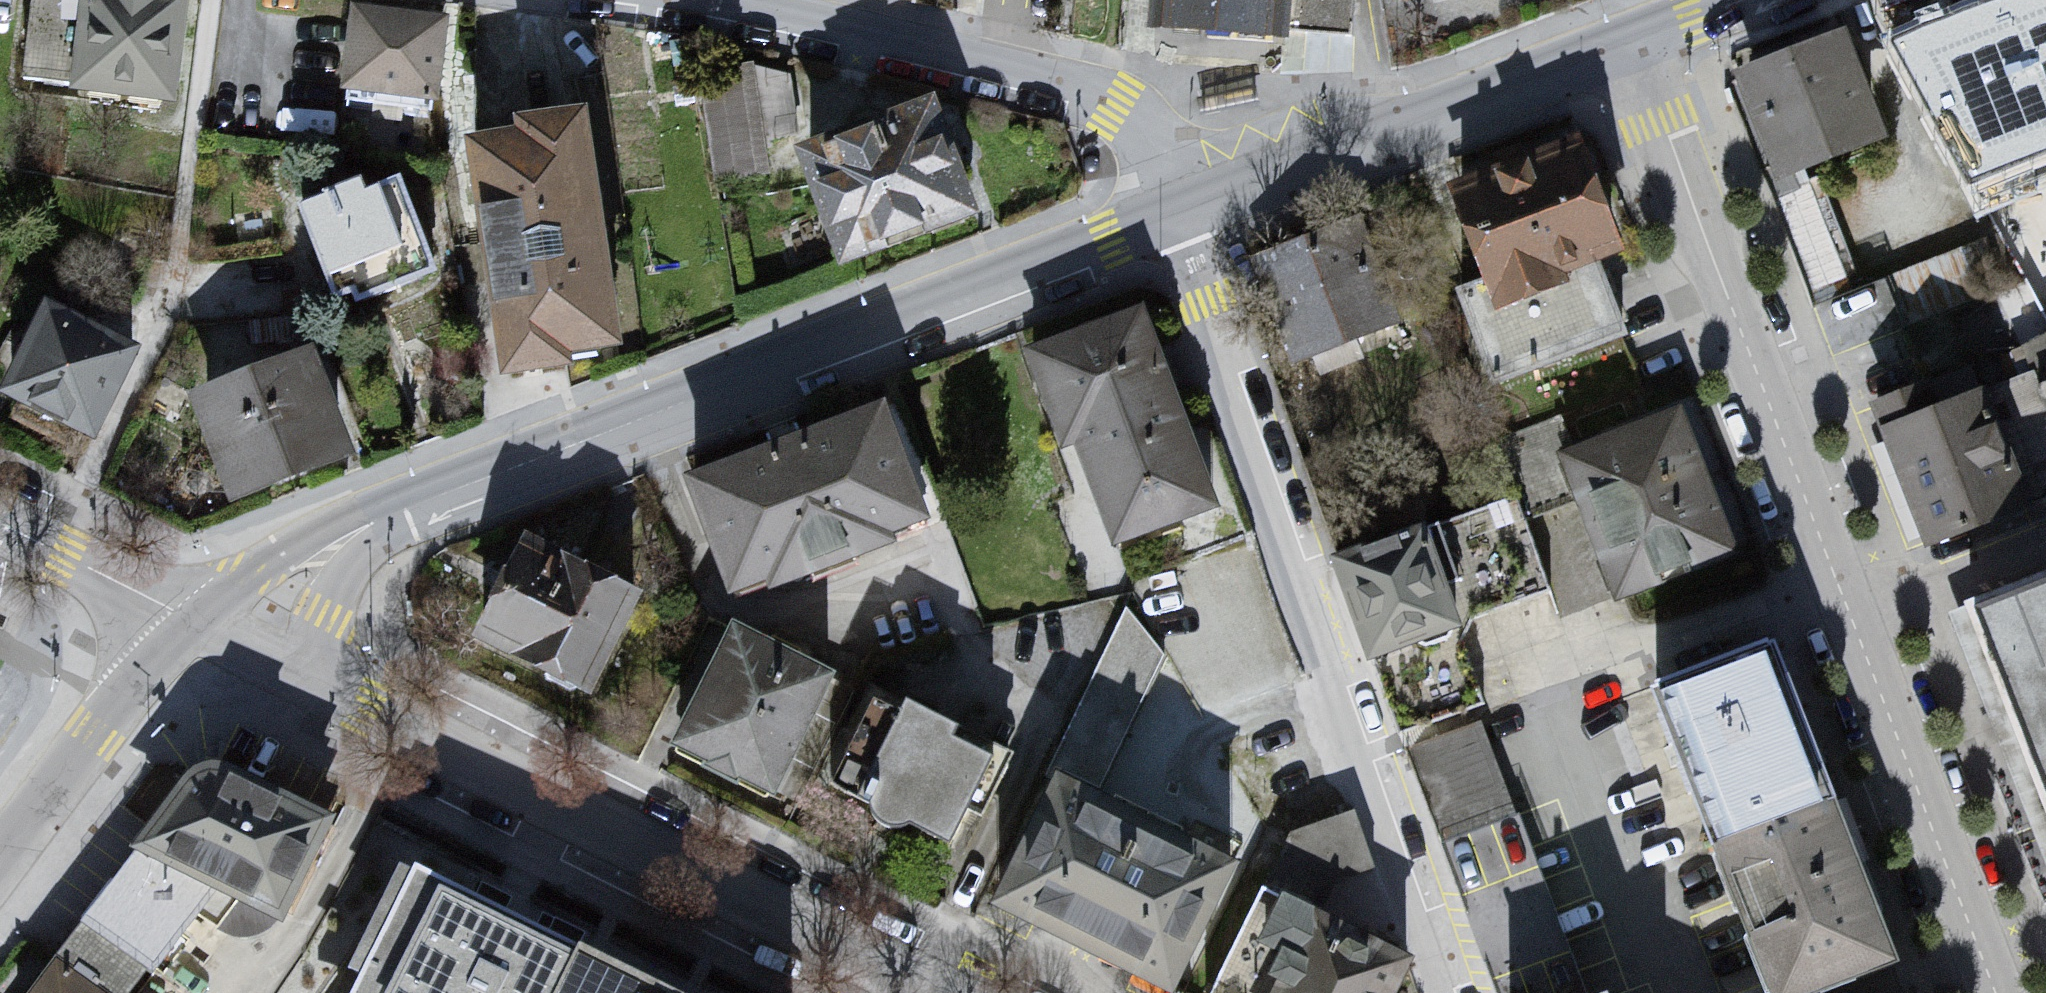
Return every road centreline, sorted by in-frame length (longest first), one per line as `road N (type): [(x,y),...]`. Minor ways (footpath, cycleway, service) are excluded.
road 1 (secondary): [(1184,208),(502,471),(360,514),(283,555),(193,623)]
road 2 (residential): [(1993,992),(1629,40)]
road 3 (residential): [(193,623),(937,992)]
road 4 (residential): [(1435,992),(1218,364),(1210,297),(1184,208)]
road 5 (residential): [(1184,208),(1160,147),(1140,123),(1078,90),(678,0)]
road 6 (secondary): [(1629,40),(1184,208)]
road 7 (secondary): [(193,623),(141,673),(0,858)]
road 8 (residential): [(0,528),(193,623)]

